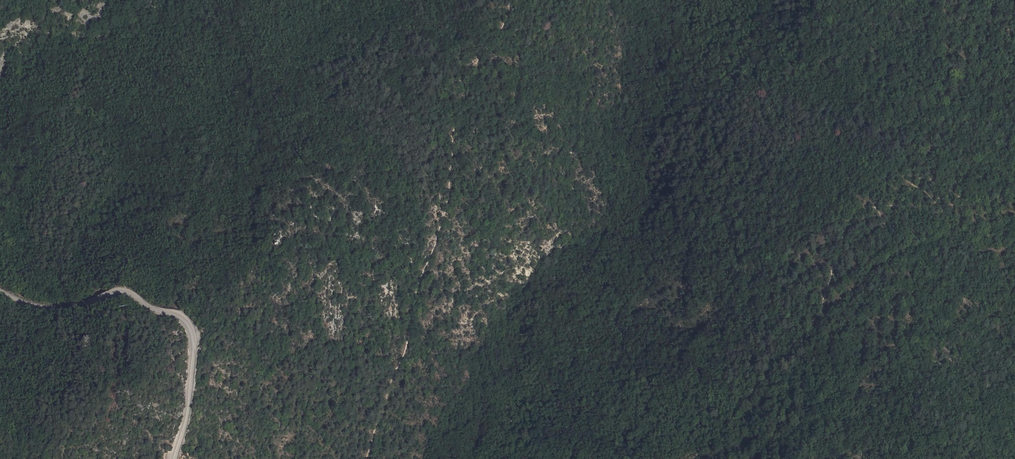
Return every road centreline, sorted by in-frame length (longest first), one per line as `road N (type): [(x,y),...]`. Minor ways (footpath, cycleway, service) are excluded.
road 1 (secondary): [(0,290),(63,306),(120,290),(185,317),(194,342),(175,458)]

